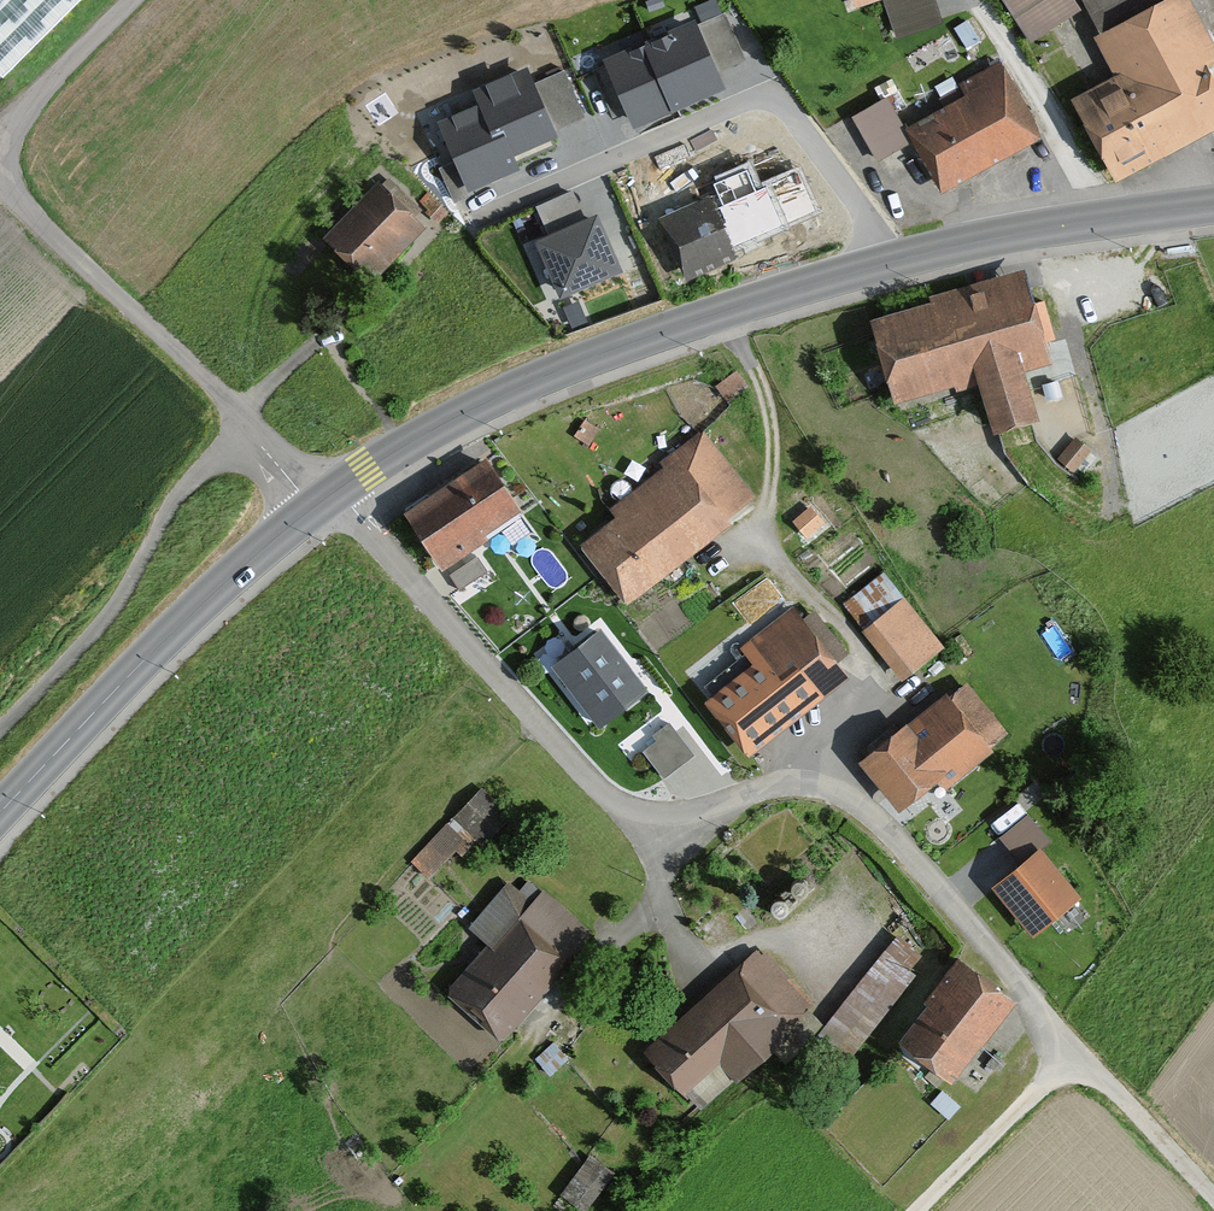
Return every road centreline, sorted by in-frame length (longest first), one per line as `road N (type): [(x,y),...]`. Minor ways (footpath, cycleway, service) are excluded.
road 1 (residential): [(327,492),(589,781),(637,807),(694,806),(782,781),(819,782),(858,800),(891,826),(1067,1052)]
road 2 (primary): [(327,492),(523,380),(729,305),(1048,224),(1213,204)]
road 3 (primary): [(0,813),(157,648),(327,492)]
road 4 (track): [(0,181),(327,492)]
road 5 (track): [(1213,1206),(1067,1052),(907,1210)]
road 6 (track): [(262,431),(180,488),(119,608),(0,731)]
road 7 (track): [(744,546),(781,563),(860,643),(877,718)]
road 8 (track): [(124,0),(0,121)]

